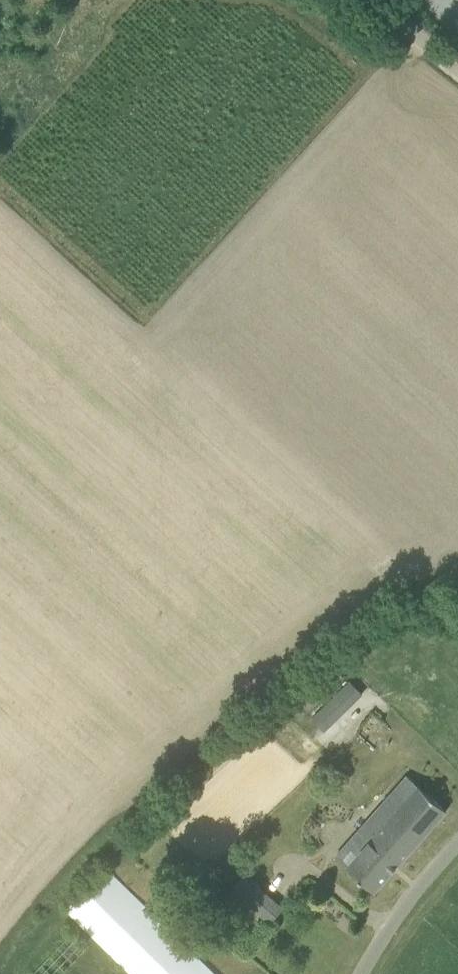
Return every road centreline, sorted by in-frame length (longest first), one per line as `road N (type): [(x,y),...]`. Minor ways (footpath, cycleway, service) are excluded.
road 1 (unclassified): [(359,973),(457,845)]

